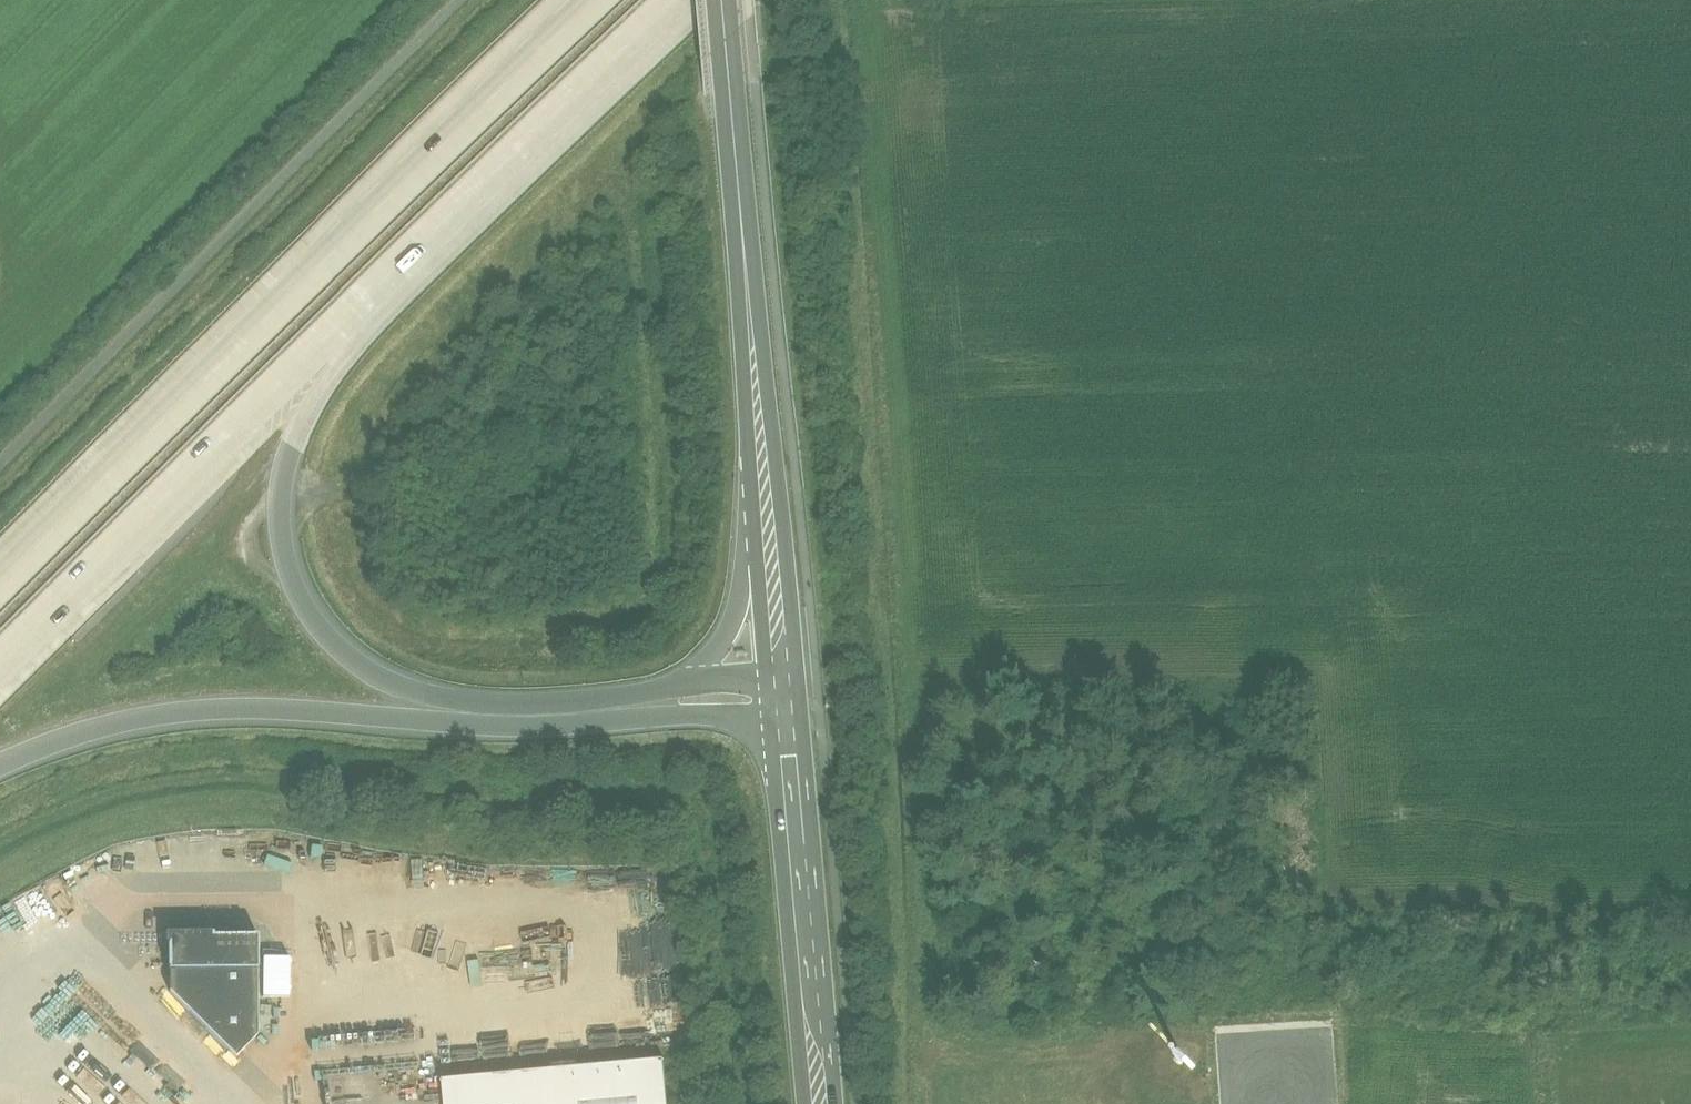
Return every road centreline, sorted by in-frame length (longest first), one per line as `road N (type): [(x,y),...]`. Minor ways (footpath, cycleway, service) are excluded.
road 1 (motorway): [(776,684),(537,703),(475,700),(397,686),(321,630),(290,585),(272,511),(296,409),(378,288)]
road 2 (motorway): [(588,0),(0,584)]
road 3 (motorway): [(0,765),(73,736),(227,710),(545,731),(780,719)]
road 4 (tertiary): [(721,0),(776,684)]
road 5 (track): [(0,465),(458,0)]
road 6 (motorway): [(0,662),(378,288)]
road 7 (motorway): [(378,288),(683,0)]
road 8 (tertiary): [(780,719),(821,1103)]

